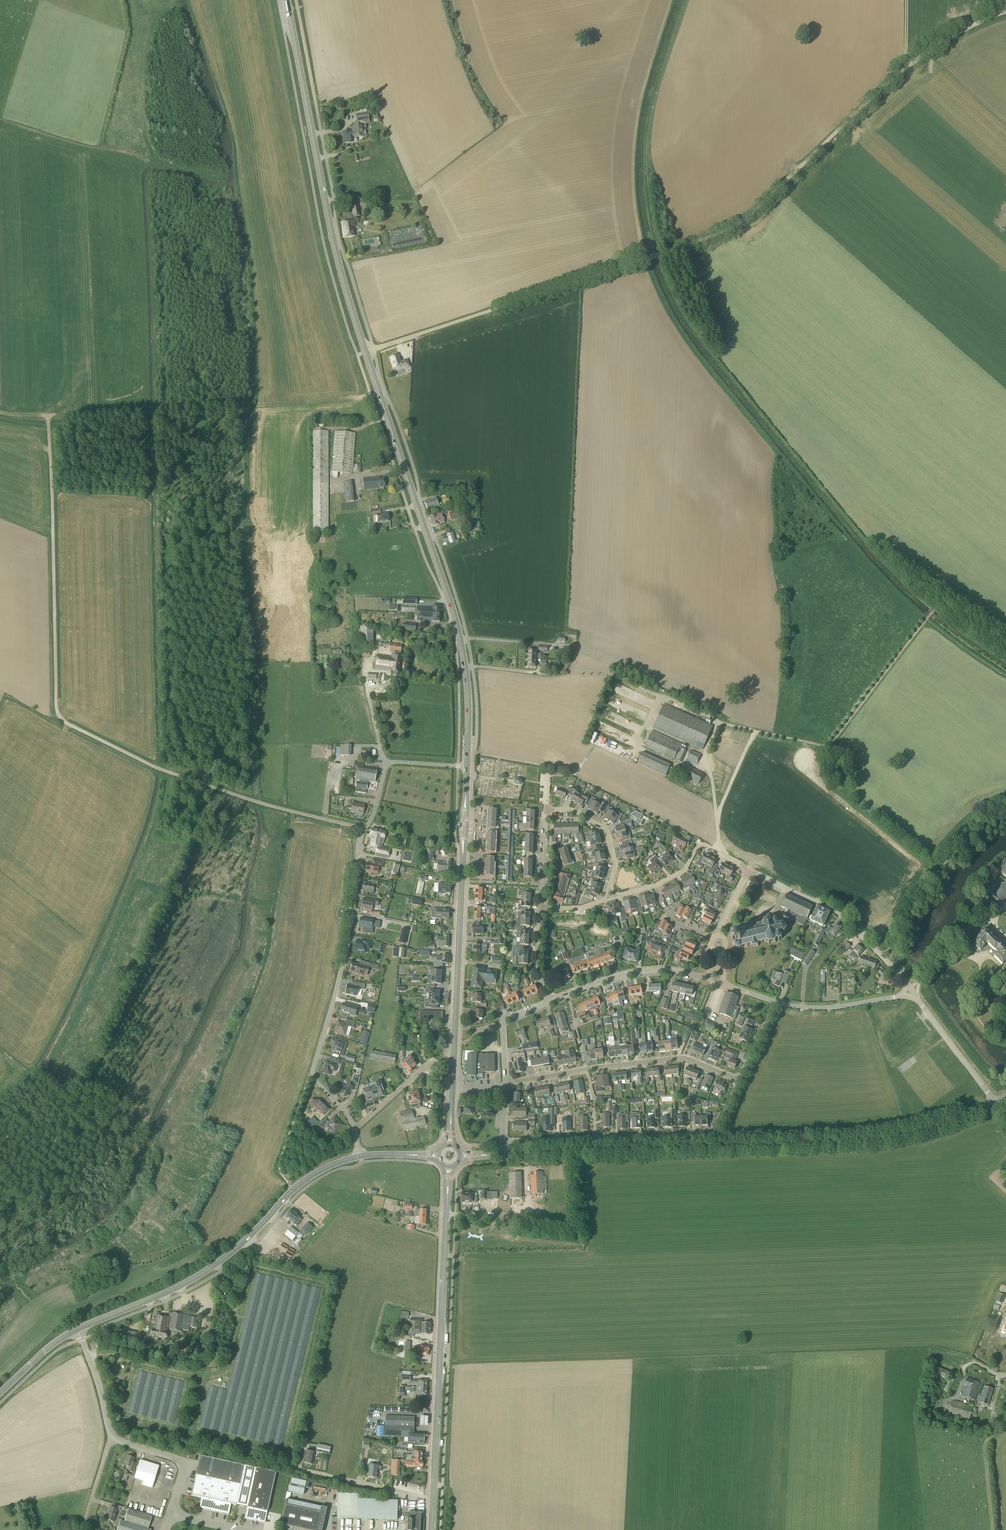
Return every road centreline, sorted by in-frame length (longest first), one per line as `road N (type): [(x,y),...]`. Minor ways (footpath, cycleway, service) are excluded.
road 1 (unclassified): [(363,829),(152,766),(62,719),(49,415)]
road 2 (tertiary): [(504,1155),(883,1140),(941,1127),(996,1102)]
road 3 (primary): [(467,766),(458,625),(367,354)]
road 4 (unclassified): [(1005,15),(927,53),(747,222),(663,254)]
road 5 (primary): [(367,354),(334,235),(288,0)]
road 6 (tertiary): [(78,1330),(218,1264),(306,1180),(360,1156)]
road 7 (primary): [(434,1501),(450,1167)]
road 8 (residential): [(355,1128),(312,1074),(346,954),(363,829)]
road 9 (unclassified): [(367,354),(663,254)]
road 10 (residential): [(505,1142),(713,1134),(740,1081)]
road 11 (primary): [(450,1144),(463,877)]
road 12 (residential): [(740,1081),(682,1058),(506,1086)]
road 13 (unclassified): [(171,1514),(177,1460),(112,1437),(78,1330)]
road 14 (residential): [(906,983),(831,909),(747,871)]
road 15 (residential): [(551,1001),(650,971),(708,975)]
road 16 (residential): [(363,829),(387,766),(467,766)]
road 17 (unclassified): [(434,1501),(292,1467)]
road 18 (residential): [(776,1002),(821,1008),(901,996)]
road 19 (residential): [(610,887),(615,858),(605,828),(567,811),(547,812)]
road 20 (residential): [(653,886),(685,870),(700,844),(747,871)]

